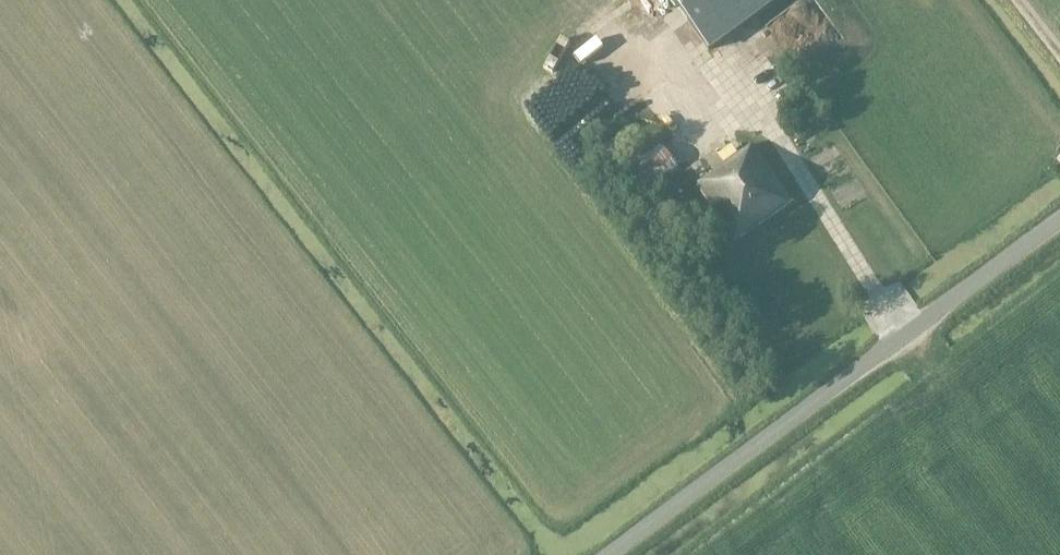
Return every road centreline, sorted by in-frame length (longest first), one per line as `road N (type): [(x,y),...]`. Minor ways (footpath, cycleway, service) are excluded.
road 1 (unclassified): [(610,554),(1059,225)]

